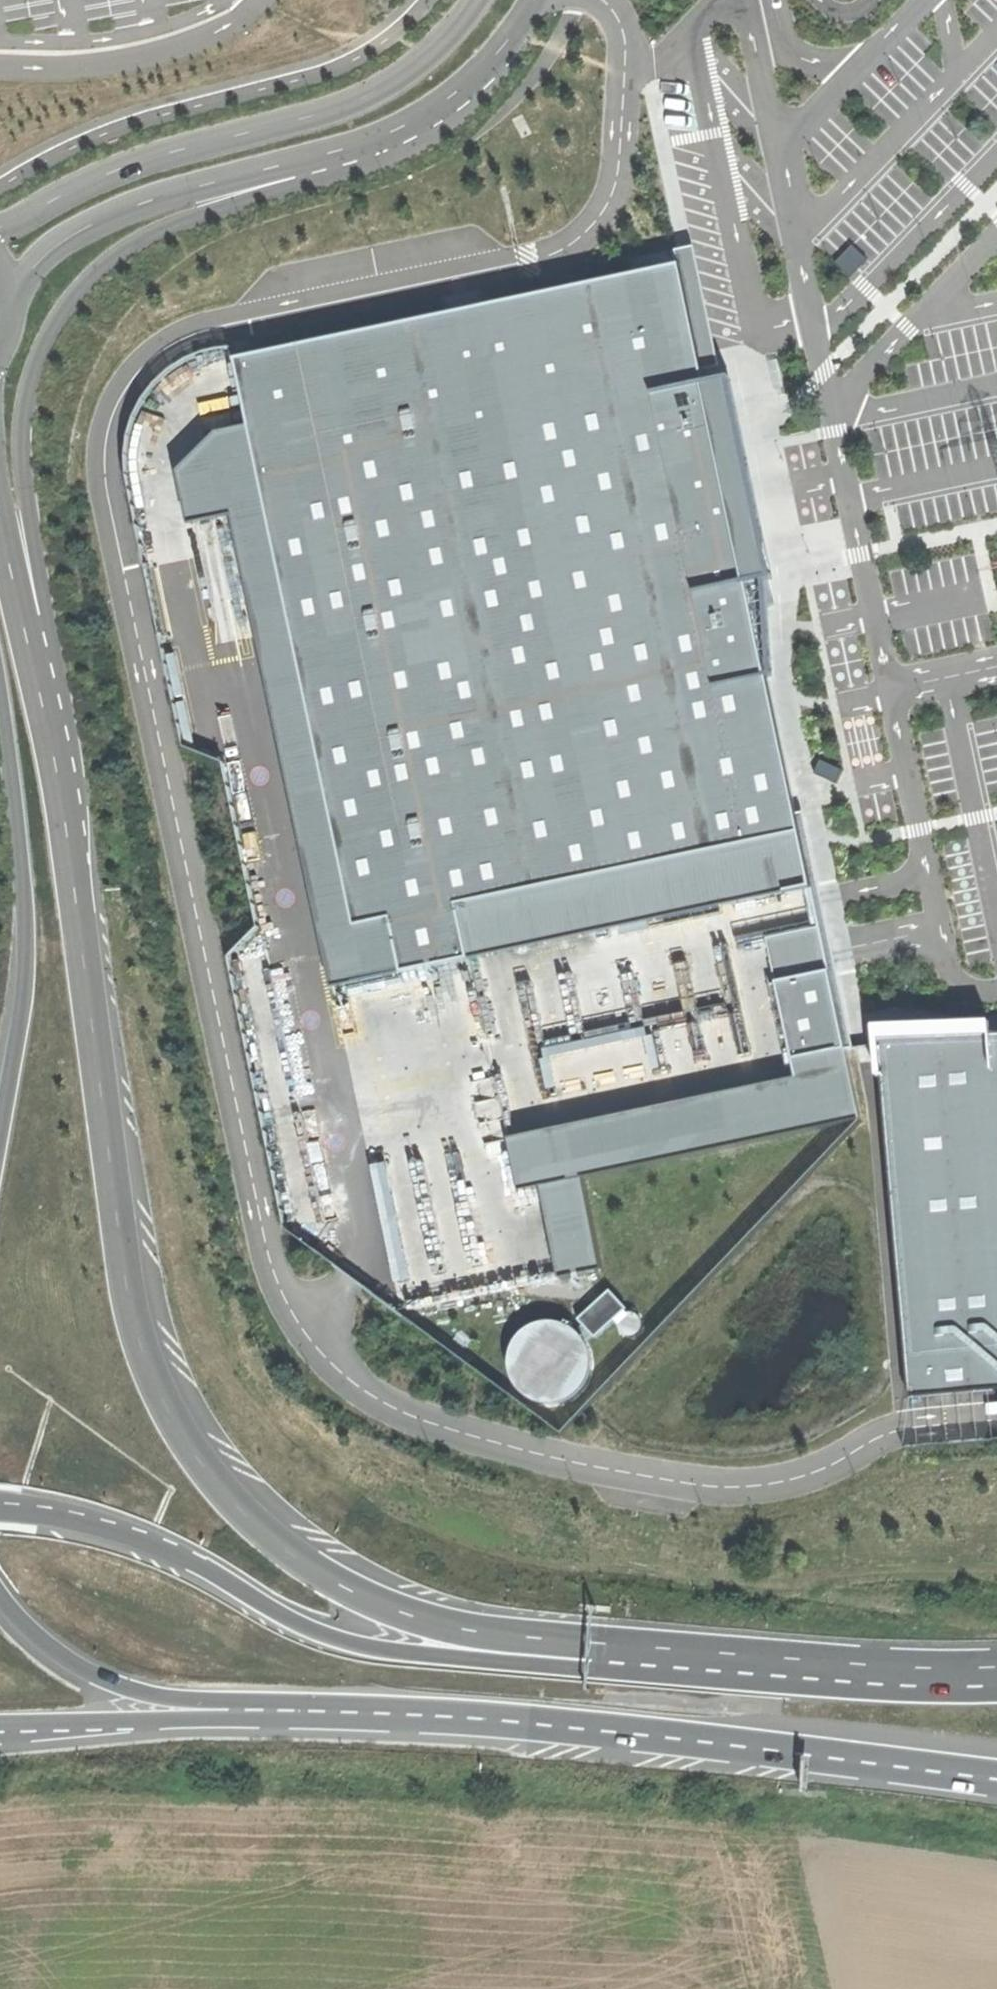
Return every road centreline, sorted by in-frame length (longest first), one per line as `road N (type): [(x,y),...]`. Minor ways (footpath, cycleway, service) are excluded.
road 1 (tertiary): [(728,1663),(469,1630),(410,1611),(307,1559),(216,1477),(180,1424),(145,1349),(54,759)]
road 2 (tertiary): [(54,759),(49,641),(20,443),(40,351),(77,292),(131,246),(316,178),(346,150)]
road 3 (secondary): [(728,1663),(585,1670),(360,1644),(302,1625),(152,1545),(55,1518),(0,1512)]
road 4 (secondary): [(326,1711),(610,1731),(996,1779)]
road 5 (tertiary): [(474,0),(430,52),(349,105),(147,159),(0,226)]
road 6 (tertiary): [(0,692),(25,949),(0,1131)]
road 7 (tertiary): [(7,313),(30,271),(63,240),(106,218),(346,150)]
road 8 (tertiary): [(0,1592),(49,1644),(132,1689),(326,1711)]
road 9 (secondary): [(996,1675),(728,1663)]
road 10 (tertiary): [(346,150),(410,125),(467,86),(535,0)]
road 11 (tertiary): [(54,759),(0,520)]
road 12 (secondary): [(130,1721),(326,1711)]
road 13 (secondary): [(0,1733),(130,1721)]
road 14 (secondary): [(0,1723),(130,1721)]

